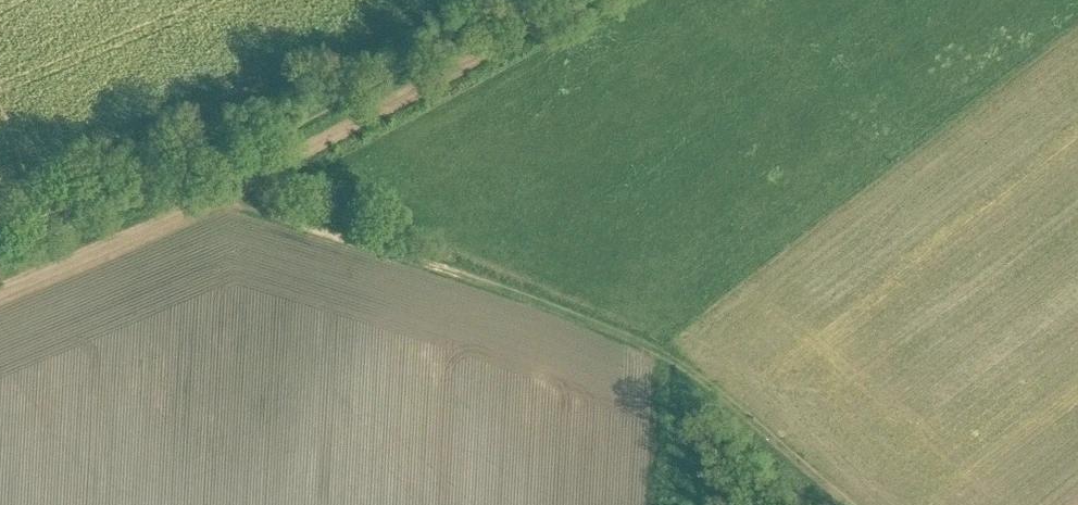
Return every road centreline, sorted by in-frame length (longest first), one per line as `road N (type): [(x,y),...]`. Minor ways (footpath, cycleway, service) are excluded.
road 1 (track): [(239,187),(307,228),(520,294),(664,356),(845,504)]
road 2 (track): [(239,187),(580,0)]
road 3 (track): [(0,296),(239,187)]

